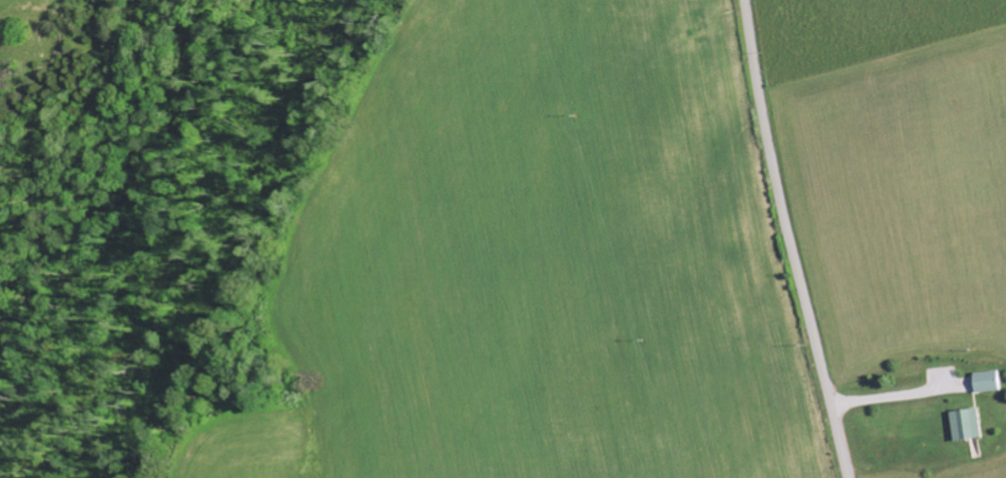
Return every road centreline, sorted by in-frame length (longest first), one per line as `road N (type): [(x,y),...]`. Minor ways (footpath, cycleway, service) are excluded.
road 1 (secondary): [(850,477),(774,166),(747,0)]

